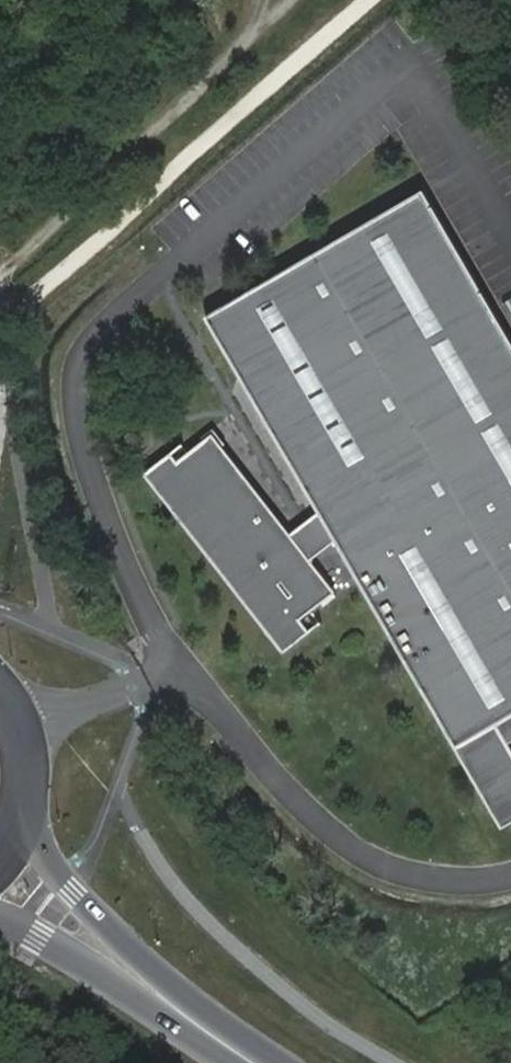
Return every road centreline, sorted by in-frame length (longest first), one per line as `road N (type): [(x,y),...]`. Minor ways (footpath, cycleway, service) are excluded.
road 1 (track): [(0,274),(319,0)]
road 2 (primary): [(175,1010),(13,823)]
road 3 (primary): [(0,908),(175,1010)]
road 4 (primary): [(13,823),(23,762),(0,698)]

